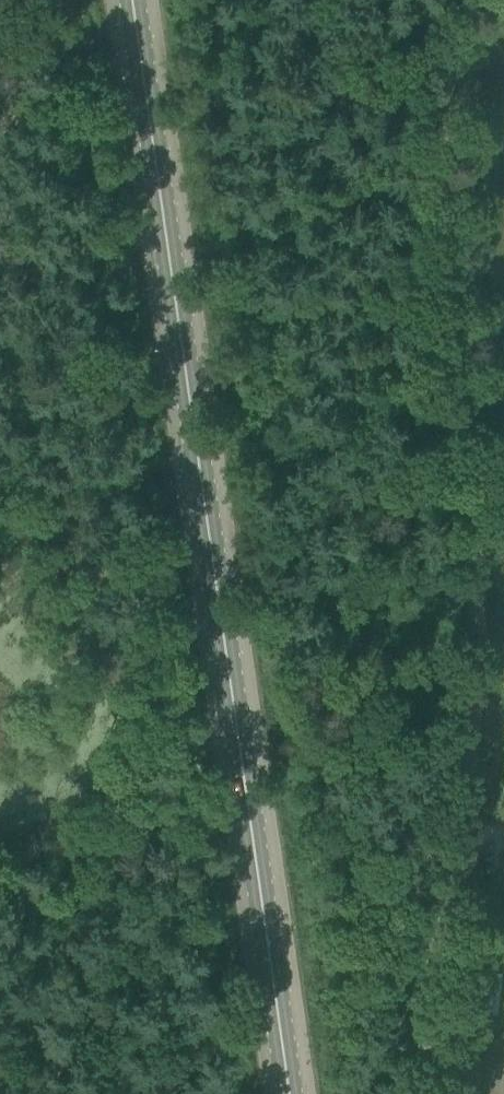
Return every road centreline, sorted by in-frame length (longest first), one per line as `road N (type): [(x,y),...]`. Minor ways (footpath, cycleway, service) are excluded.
road 1 (track): [(469,0),(426,83),(421,118),(438,677),(397,1093)]
road 2 (secondary): [(289,1093),(131,0)]

